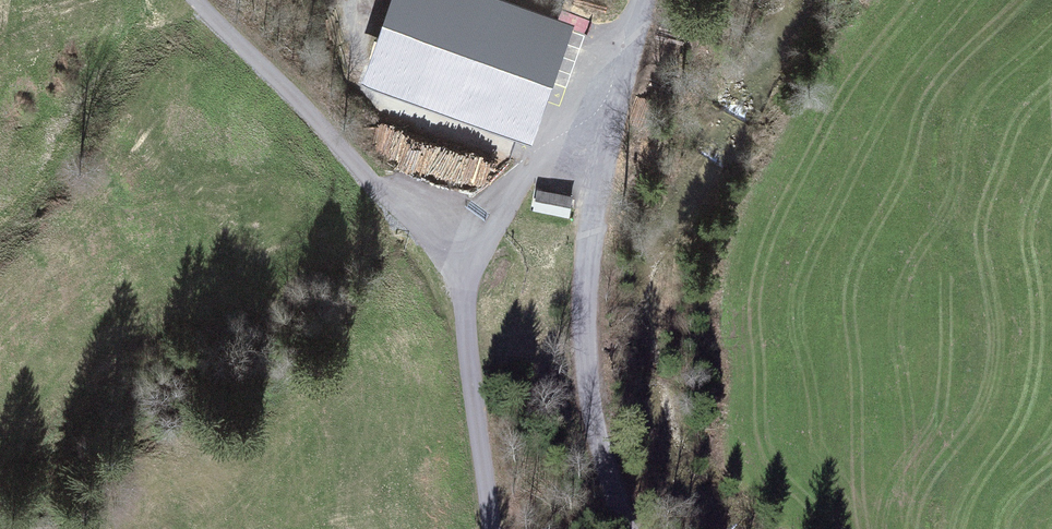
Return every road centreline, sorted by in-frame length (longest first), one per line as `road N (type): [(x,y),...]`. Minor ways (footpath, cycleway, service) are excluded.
road 1 (unclassified): [(605,158),(591,226),(590,393),(626,528)]
road 2 (unclassified): [(210,0),(424,228),(462,237)]
road 3 (unclassified): [(462,237),(496,528)]
road 4 (unclassified): [(462,237),(557,152),(605,158)]
road 5 (unclassified): [(642,0),(605,158)]

